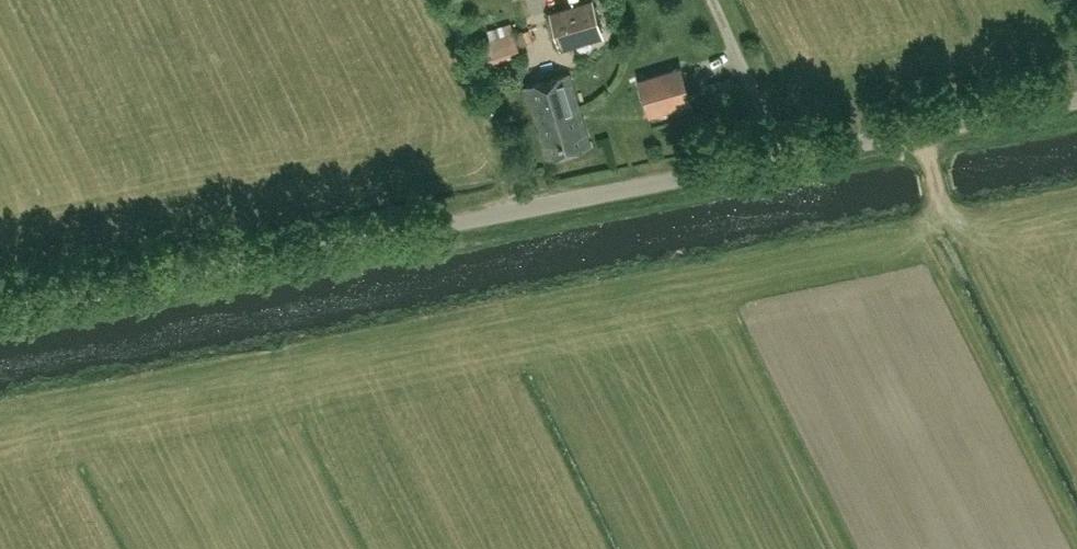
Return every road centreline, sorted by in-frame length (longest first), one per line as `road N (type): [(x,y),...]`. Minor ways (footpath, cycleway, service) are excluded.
road 1 (unclassified): [(0,307),(1076,94)]

